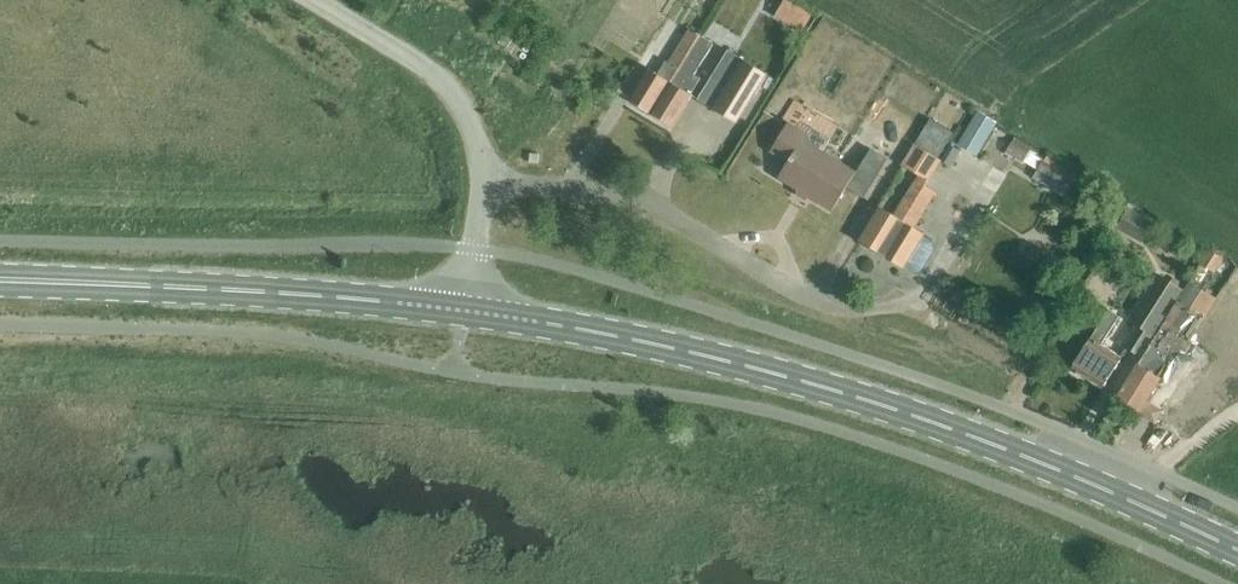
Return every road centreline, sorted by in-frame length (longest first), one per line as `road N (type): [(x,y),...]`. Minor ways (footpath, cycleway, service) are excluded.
road 1 (secondary): [(1237,549),(880,402),(714,353),(463,313)]
road 2 (secondary): [(0,280),(341,298),(463,313)]
road 3 (residential): [(483,181),(635,198),(828,304)]
road 4 (unclassified): [(483,181),(475,122),(455,94),(314,0)]
road 5 (unclassified): [(463,313),(483,181)]

